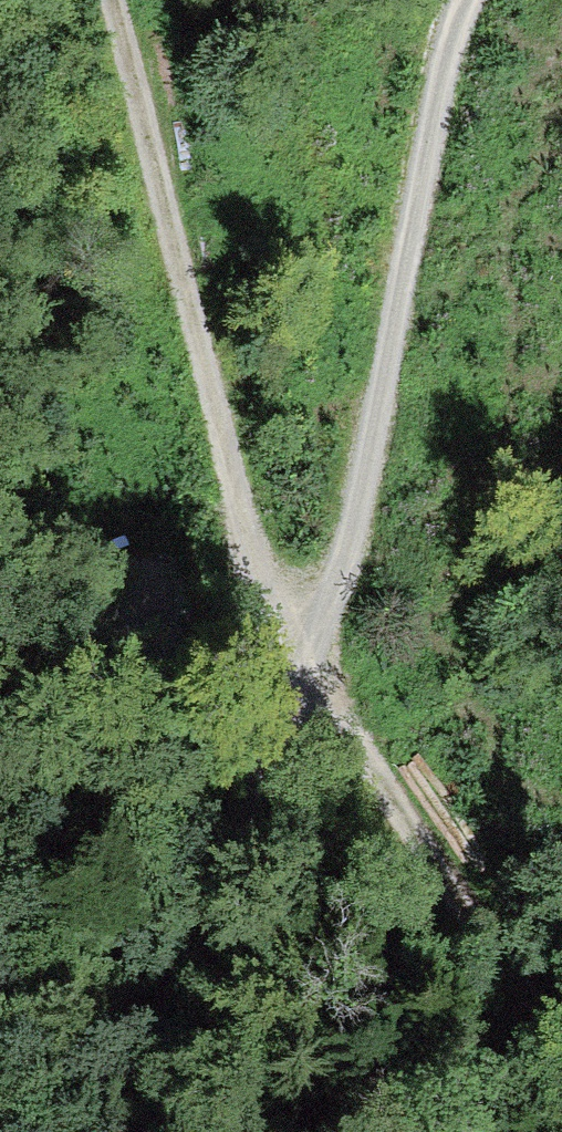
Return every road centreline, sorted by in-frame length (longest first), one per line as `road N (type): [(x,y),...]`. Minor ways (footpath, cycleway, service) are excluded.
road 1 (track): [(107,0),(299,695),(519,1019),(561,1055)]
road 2 (track): [(472,0),(463,11),(344,579),(254,830),(211,1131)]
road 3 (track): [(0,792),(195,830),(254,830)]

